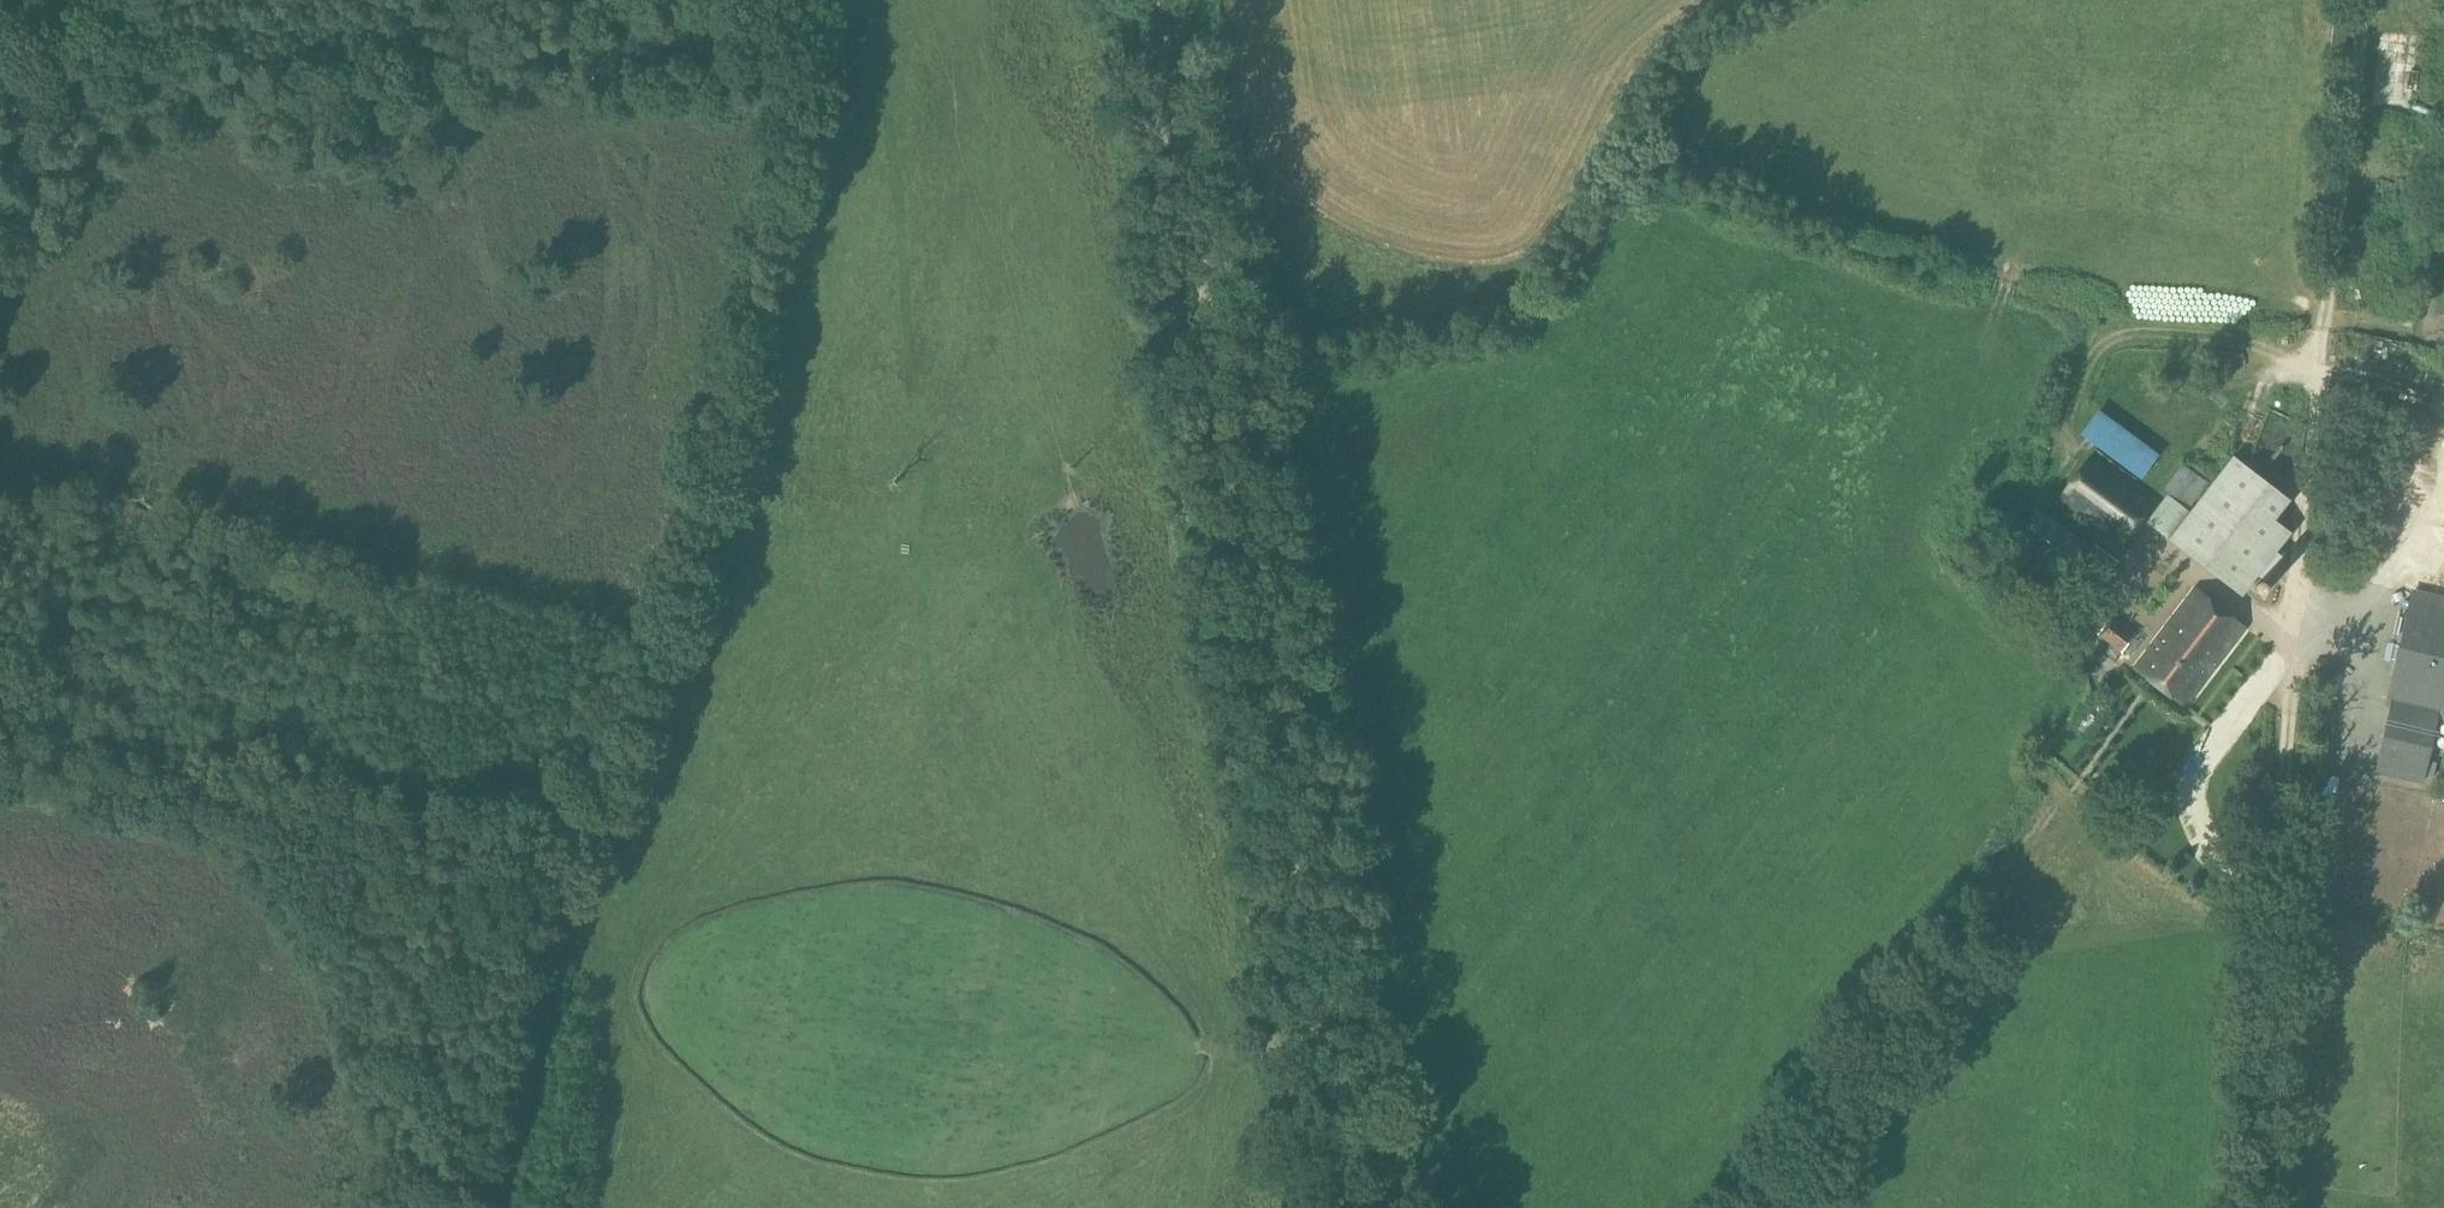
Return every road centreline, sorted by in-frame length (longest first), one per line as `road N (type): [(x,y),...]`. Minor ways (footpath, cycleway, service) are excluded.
road 1 (unclassified): [(1352,1207),(1160,0)]
road 2 (track): [(2264,1207),(2281,880),(2371,0)]

